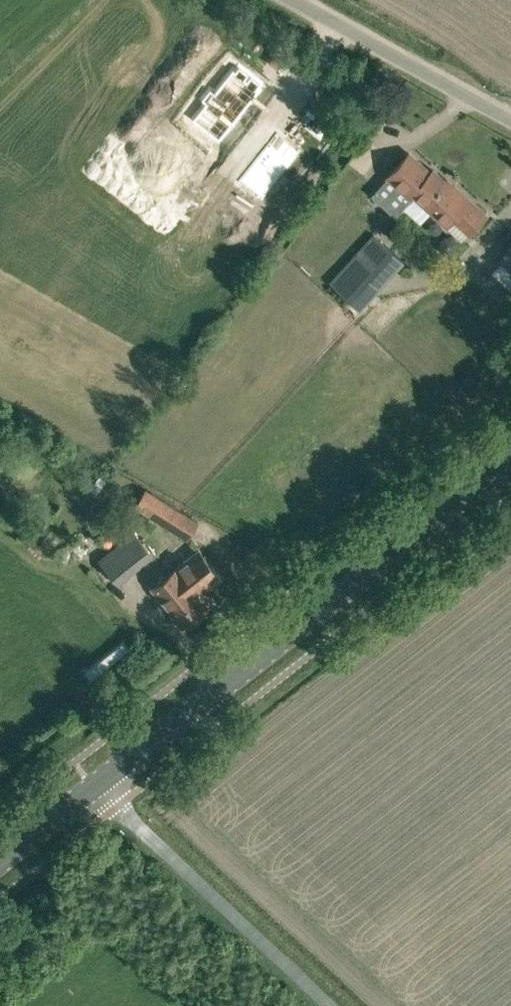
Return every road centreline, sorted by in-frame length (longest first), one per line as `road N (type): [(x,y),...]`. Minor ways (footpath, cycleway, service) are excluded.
road 1 (tertiary): [(96,789),(510,461)]
road 2 (unclassified): [(328,1005),(96,789)]
road 3 (unclassified): [(510,124),(290,0)]
road 4 (tertiary): [(0,864),(96,789)]

